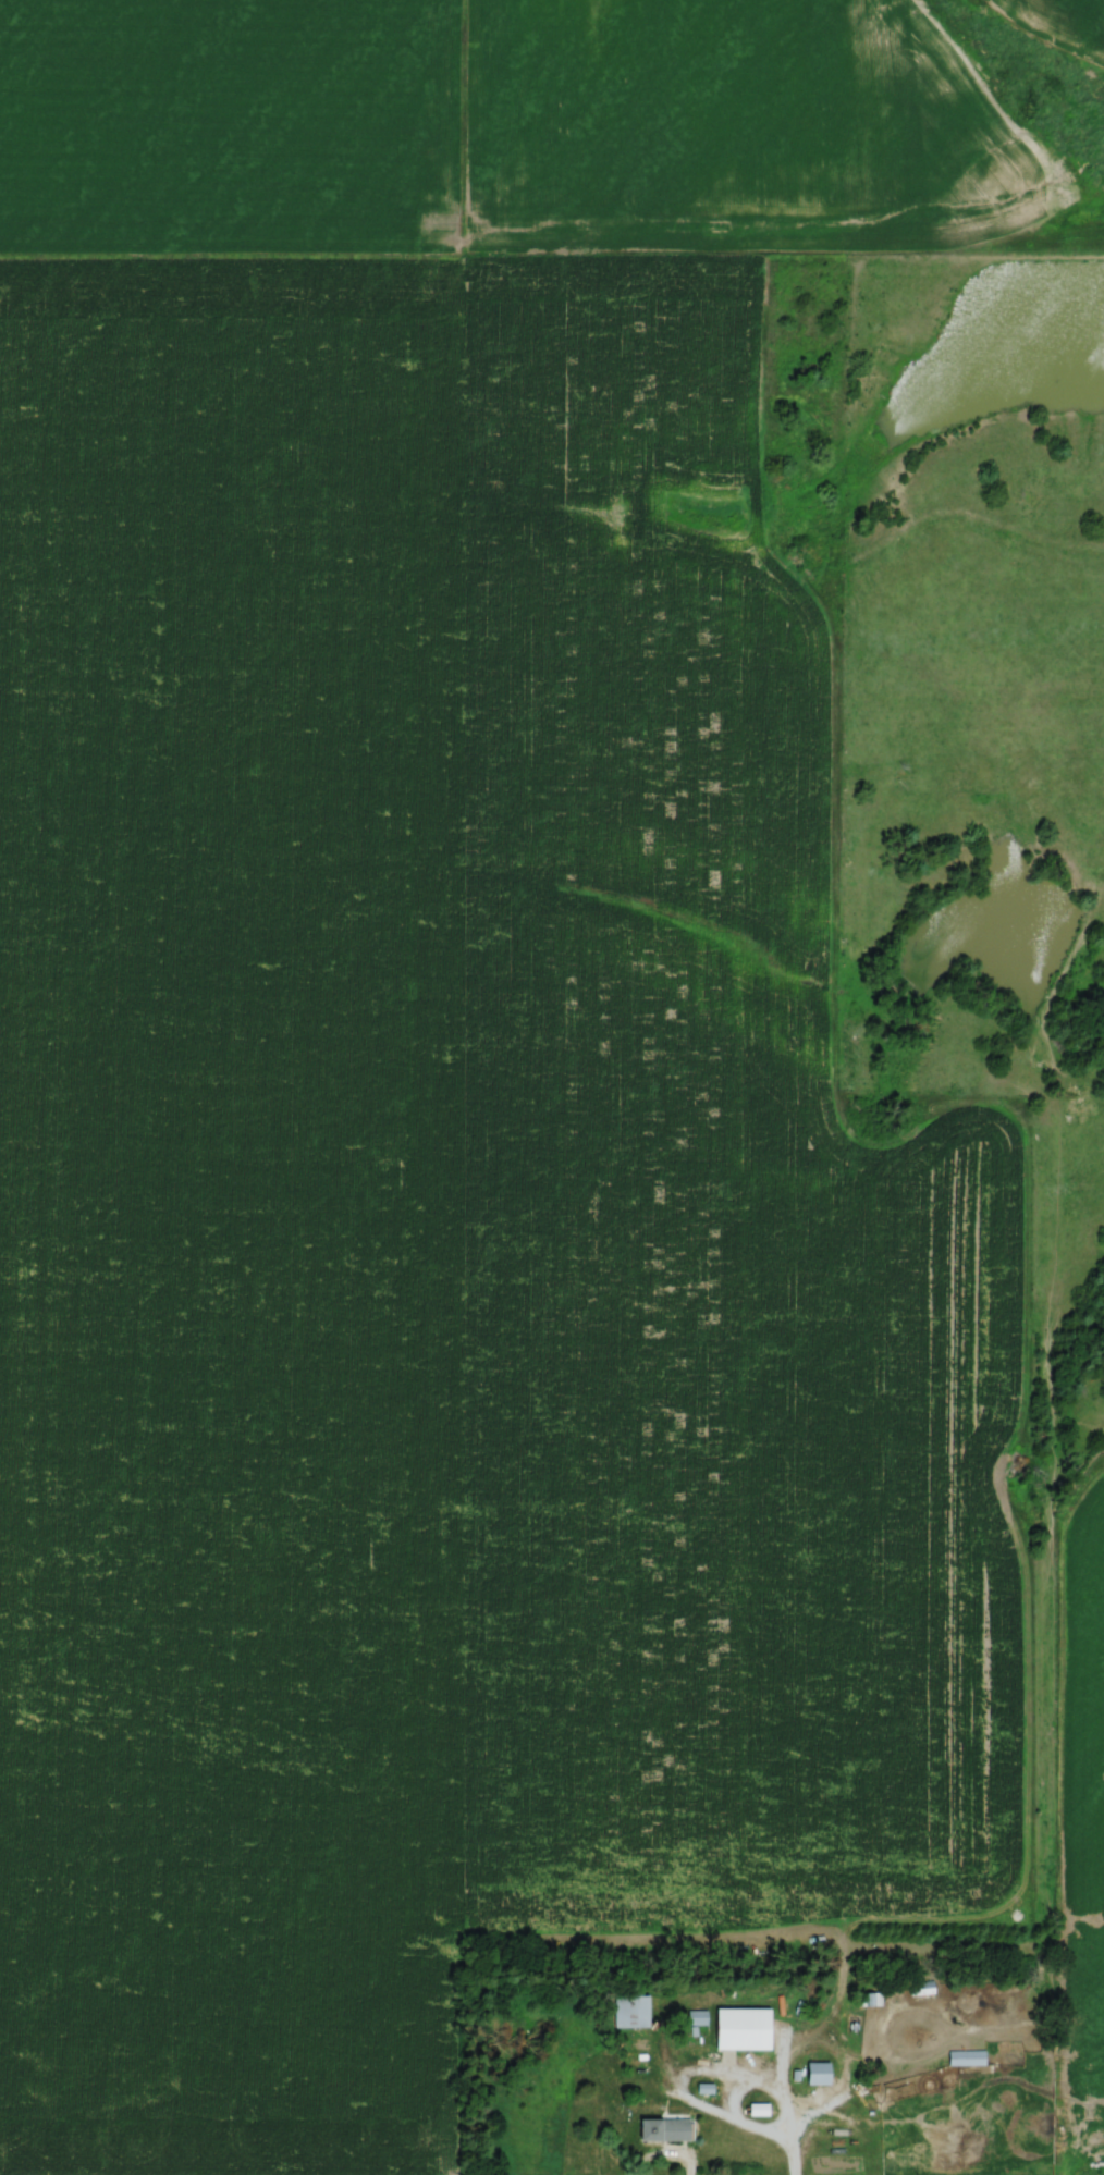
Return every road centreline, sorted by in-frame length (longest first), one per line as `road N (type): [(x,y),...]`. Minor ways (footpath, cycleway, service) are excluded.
road 1 (residential): [(750,2131),(790,2137),(764,2089),(704,2075),(689,2081),(688,2097),(707,2112),(750,2131)]

